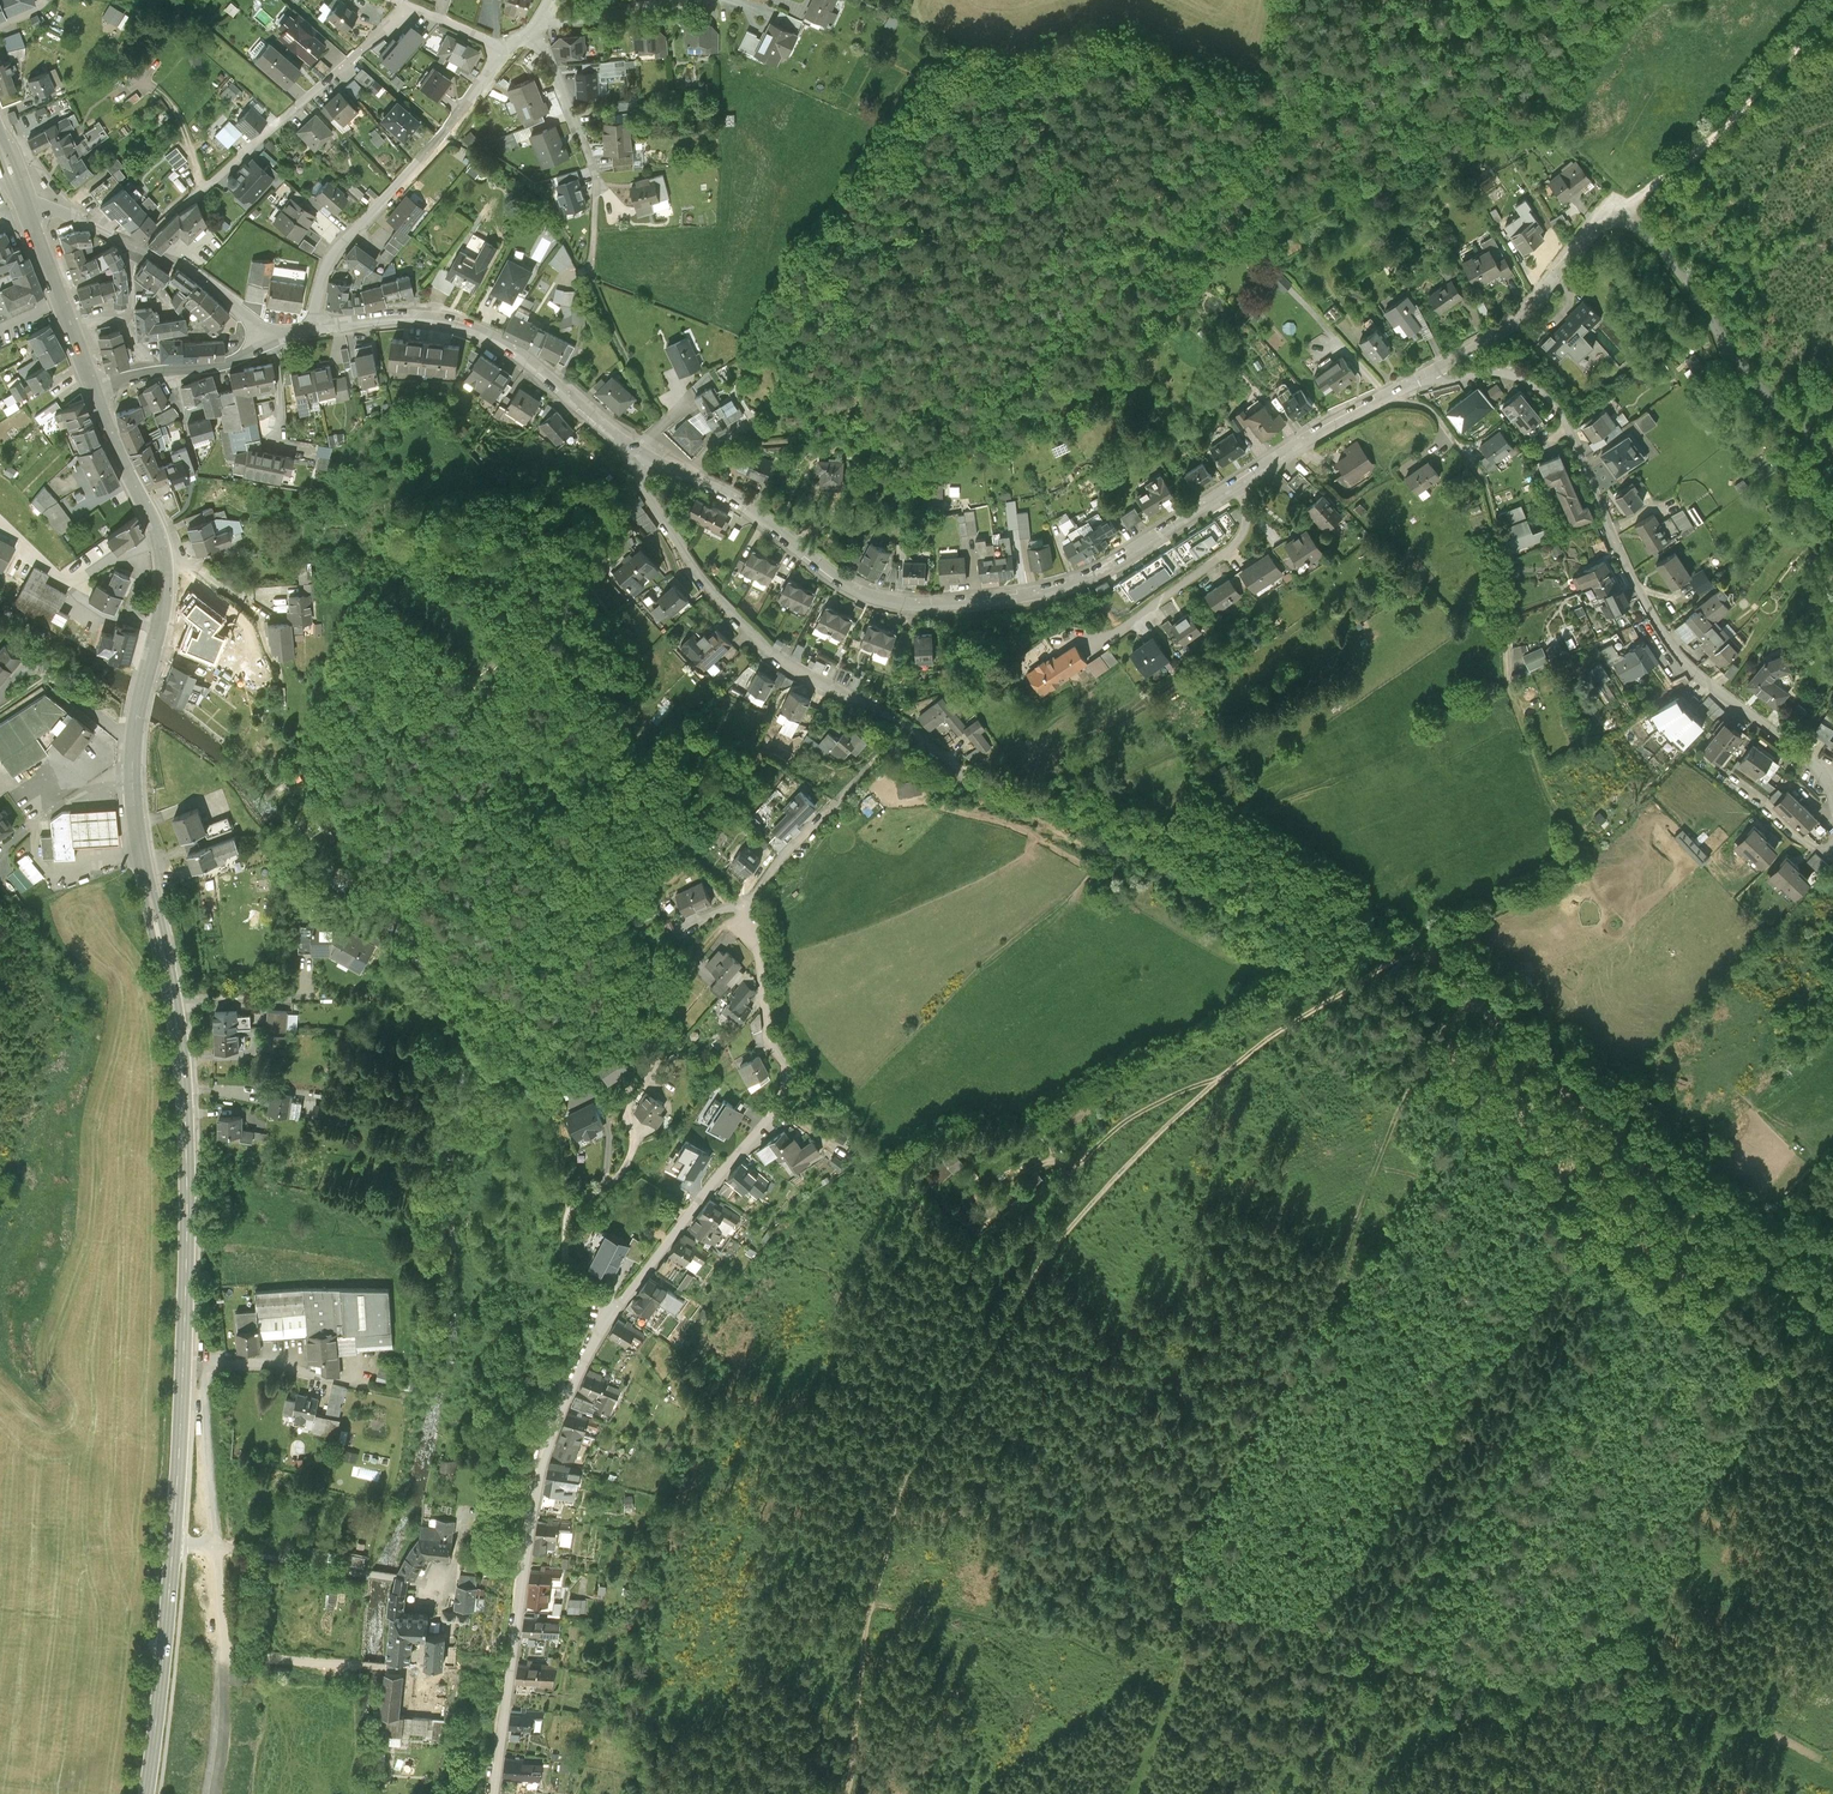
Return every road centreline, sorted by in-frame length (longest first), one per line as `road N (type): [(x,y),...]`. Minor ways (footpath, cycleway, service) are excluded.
road 1 (secondary): [(92,388),(158,532),(166,578),(132,778),(181,1058),(188,1192),(174,1544),(147,1793)]
road 2 (residential): [(494,1793),(544,1449),(561,1407),(610,1314),(766,1123),(787,1081),(767,1033),(754,945),(740,926),(744,904)]
road 3 (track): [(846,1793),(869,1618),(901,1484),(1046,1258),(1103,1188),(1276,1036)]
road 4 (residential): [(644,461),(724,496),(871,606),(974,609),(1054,595),(1096,578),(1304,442),(1438,369)]
road 5 (track): [(1471,999),(1414,1074),(1327,1309),(1185,1531),(1167,1677)]
road 6 (track): [(1393,393),(1434,413),(1483,482),(1509,585),(1510,687),(1574,853),(1562,885),(1461,927),(1428,953)]
road 7 (residential): [(1438,369),(1449,379),(1488,371),(1519,376),(1554,400),(1634,586),(1674,654),(1707,688),(1827,776),(1832,801)]
road 8 (track): [(1428,953),(1566,1101),(1739,1257),(1832,1321)]
road 9 (track): [(1269,92),(1242,138),(1065,330),(1019,362),(882,413)]
road 10 (track): [(970,782),(1088,823),(1187,826),(1224,846),(1265,854),(1428,953)]
road 11 (residential): [(644,461),(637,486),(645,502),(709,600),(766,661),(932,750),(970,782)]
road 12 (track): [(1269,92),(1542,118),(1624,209)]
road 13 (residential): [(317,329),(395,320),(483,336),(534,365),(644,461)]
road 14 (residential): [(317,329),(324,270),(334,253),(429,153),(504,51)]
road 15 (unclassified): [(1624,209),(1691,286),(1746,373),(1832,453)]
road 16 (track): [(875,1598),(1043,1633),(1167,1677)]
road 17 (residential): [(1438,369),(1501,331),(1594,230),(1624,209)]
road 18 (track): [(1221,1081),(1158,1102),(1121,1123),(1083,1161),(1044,1163),(1013,1185)]
road 19 (residential): [(210,181),(355,55)]
road 20 (track): [(1428,953),(1373,974),(1276,1036)]
road 21 (residential): [(266,338),(204,280),(141,247)]
road 22 (residential): [(596,175),(534,32)]
road 23 (track): [(1269,92),(1301,78),(1388,0)]
road 24 (residential): [(534,32),(669,0)]
road 25 (secondary): [(24,203),(71,328)]
road 26 (residential): [(144,375),(229,364),(266,338)]
road 27 (residential): [(141,247),(43,201),(24,203)]

